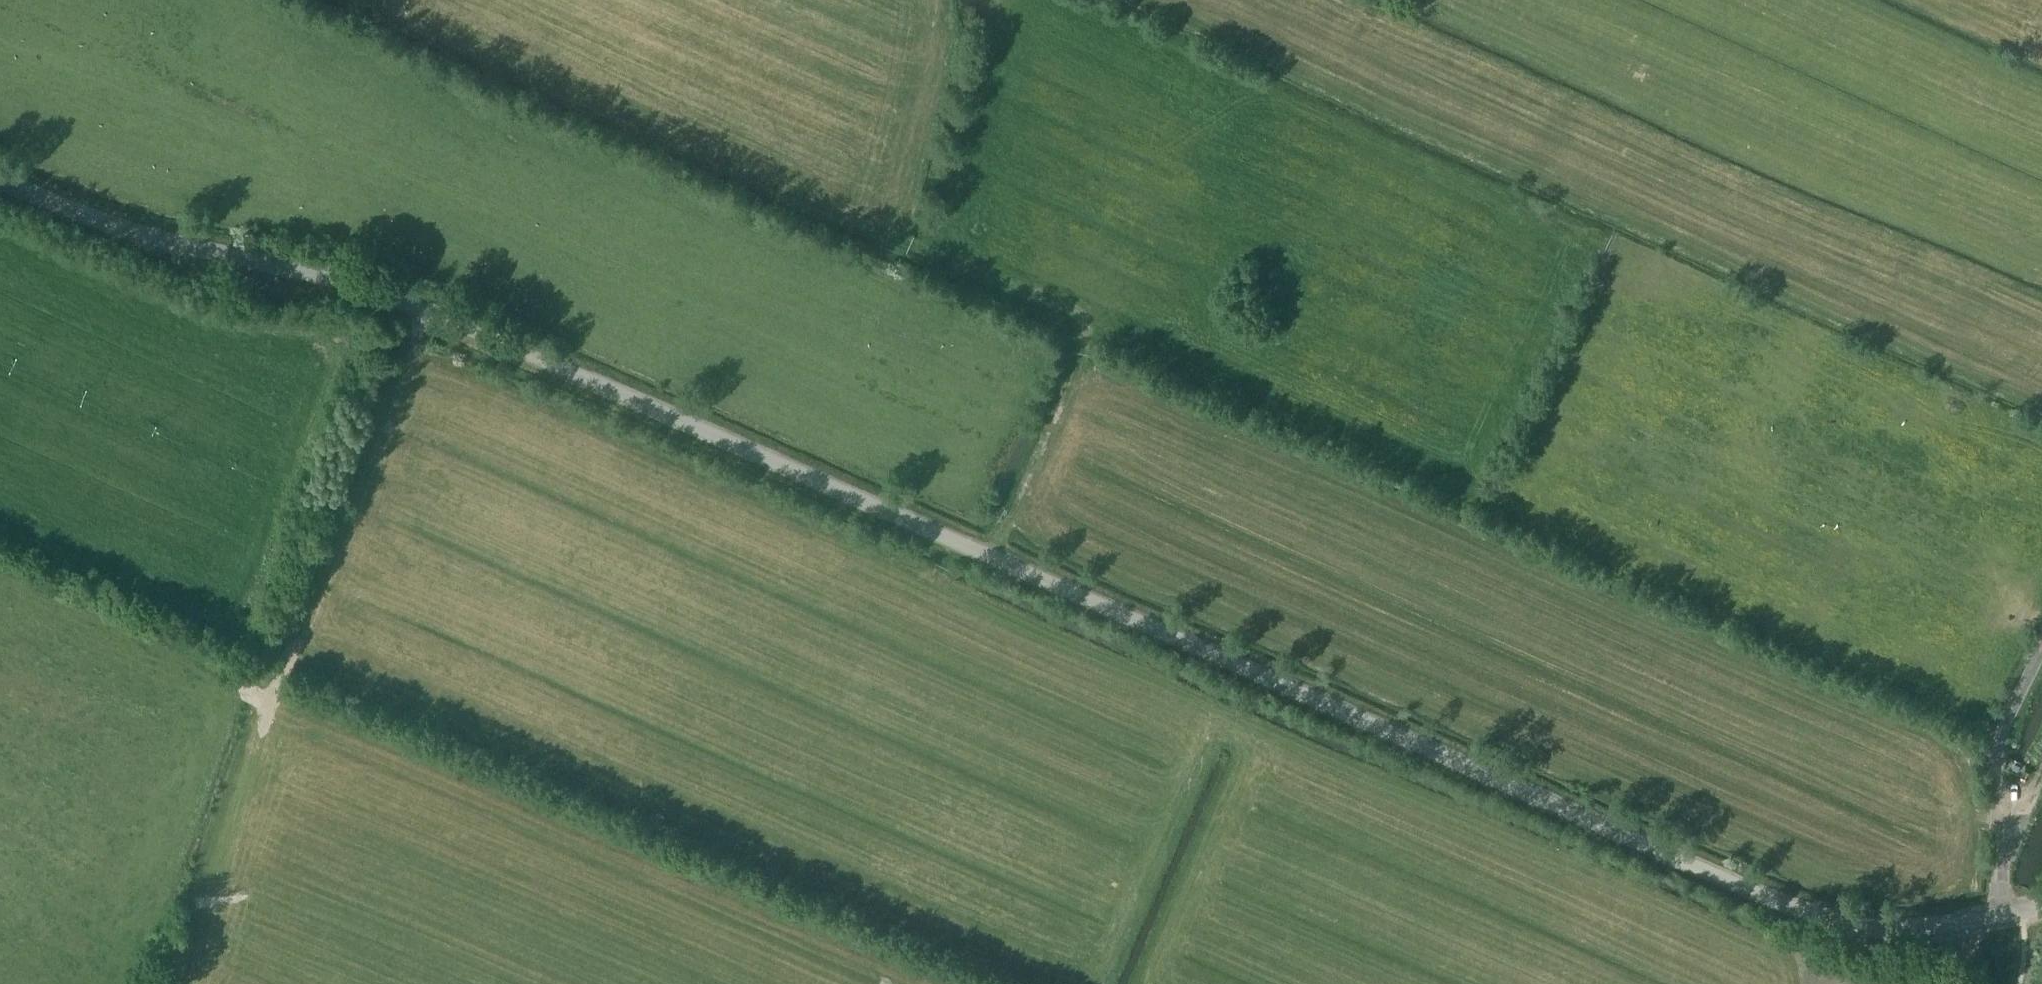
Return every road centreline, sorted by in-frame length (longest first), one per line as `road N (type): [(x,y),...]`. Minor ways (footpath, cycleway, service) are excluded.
road 1 (unclassified): [(2041,905),(1912,925),(1781,903),(391,293),(168,240),(0,176)]
road 2 (track): [(2008,912),(2005,845),(2041,775)]

